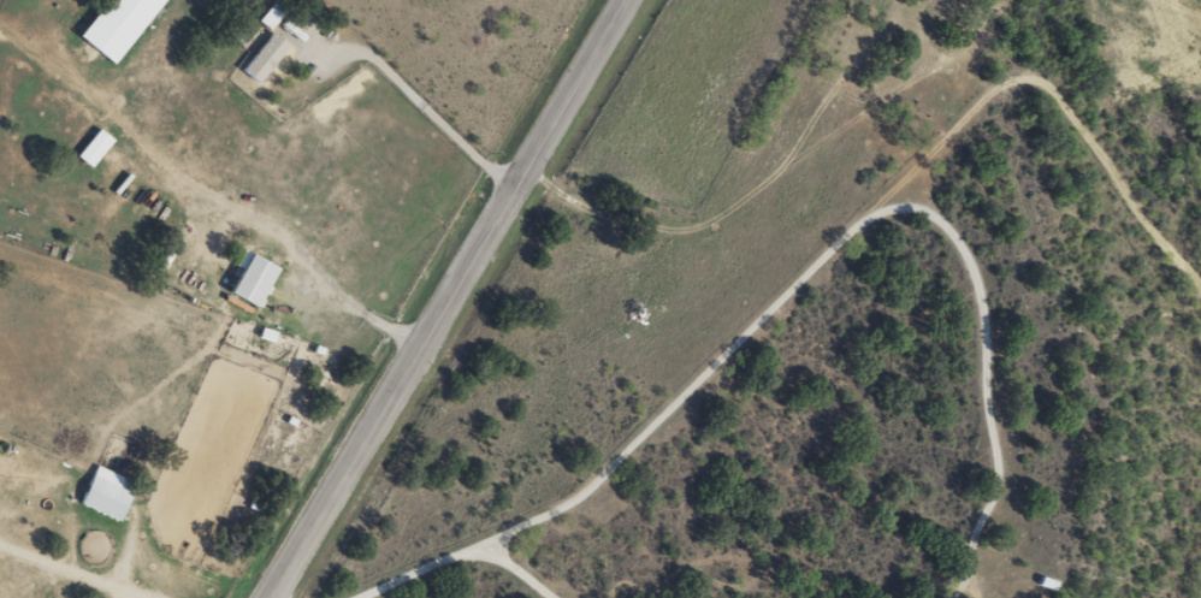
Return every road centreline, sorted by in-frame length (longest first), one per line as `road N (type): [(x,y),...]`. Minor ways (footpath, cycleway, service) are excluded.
road 1 (residential): [(1194,597),(1194,425),(1164,334),(1073,189),(1007,135),(935,147),(762,322),(431,569),(315,597)]
road 2 (primary): [(273,597),(618,0)]
road 3 (residential): [(511,176),(604,215),(678,227),(728,215),(836,147)]

